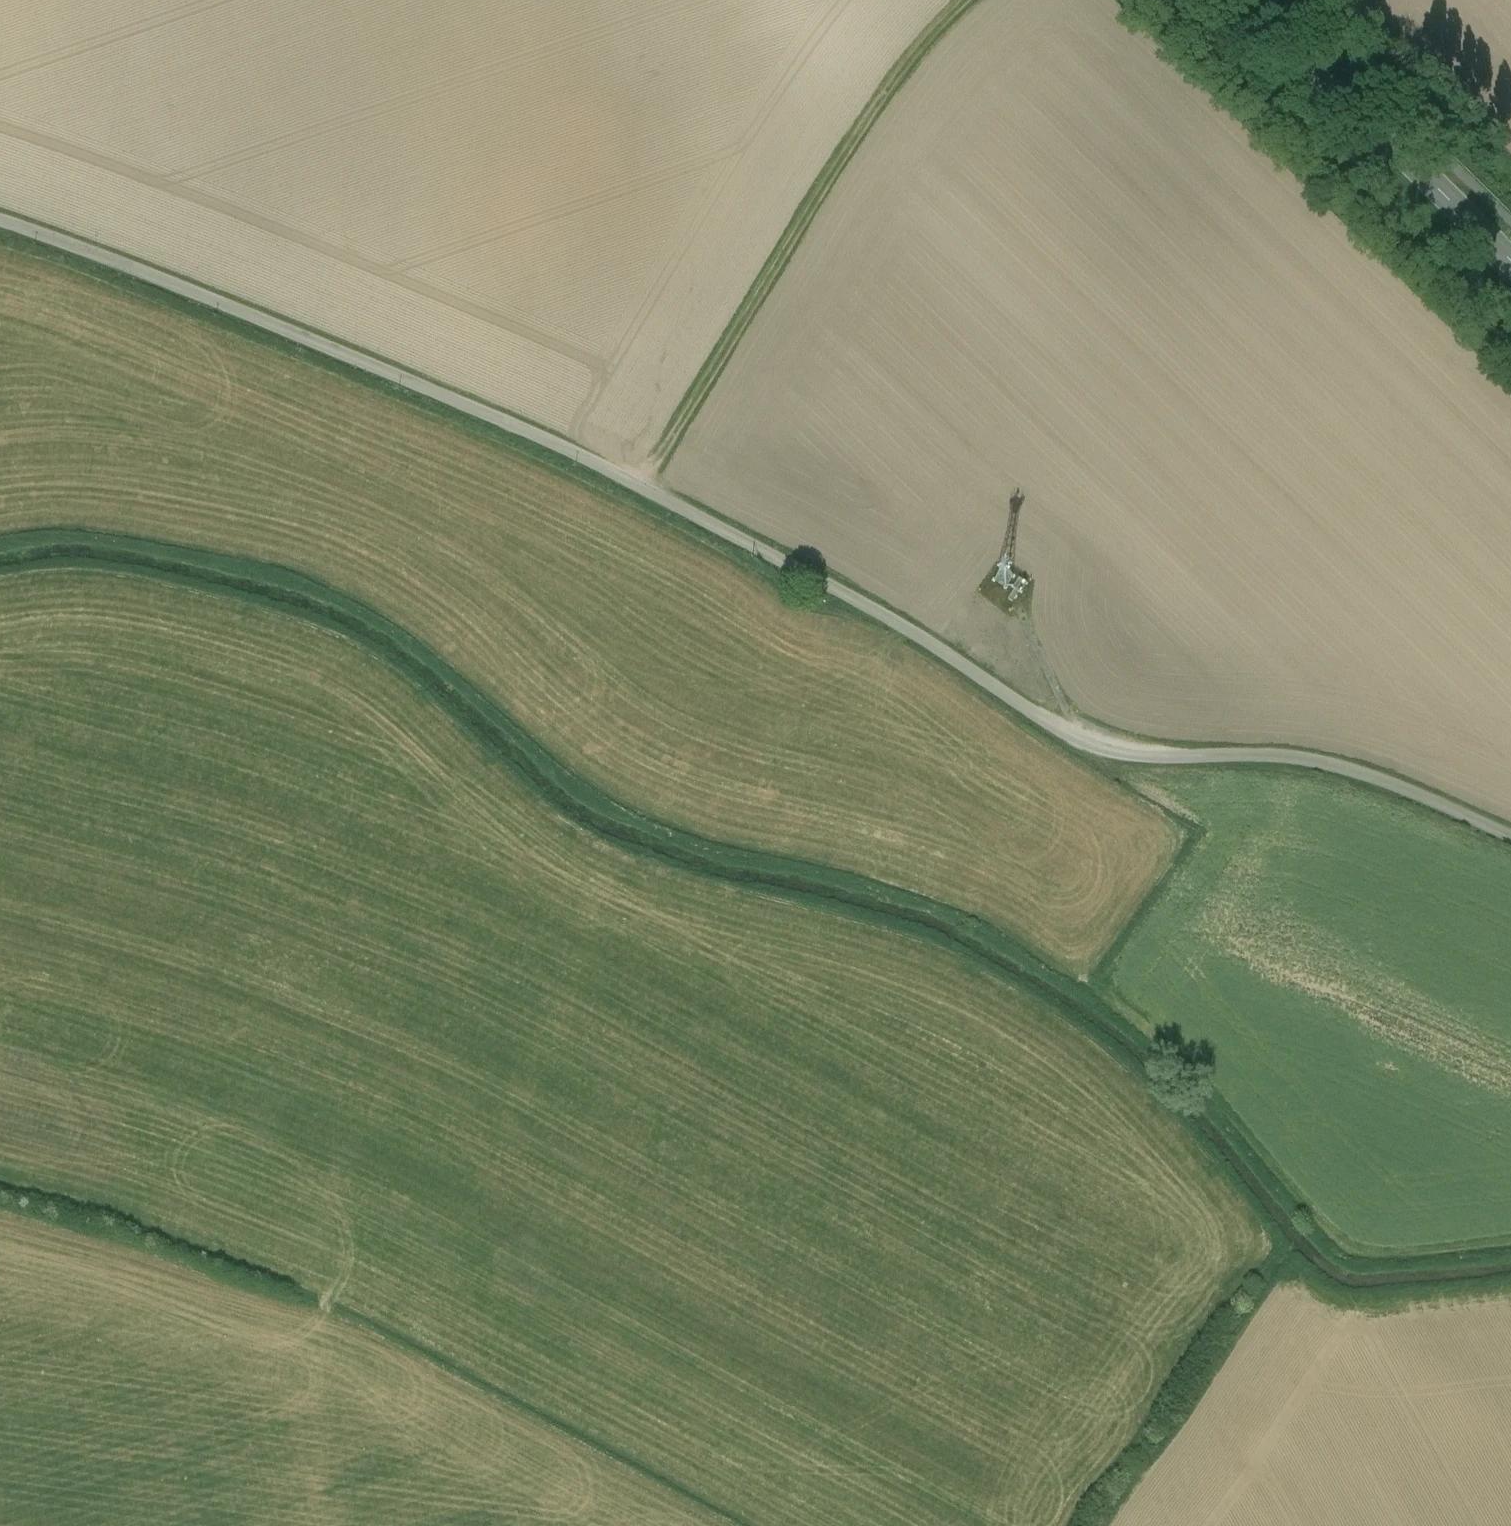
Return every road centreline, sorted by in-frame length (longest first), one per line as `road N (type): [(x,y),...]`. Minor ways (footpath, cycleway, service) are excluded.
road 1 (unclassified): [(1510,834),(1321,756),(1123,762),(1060,740),(840,585),(636,483),(290,332),(0,221)]
road 2 (track): [(636,483),(910,49),(950,0)]
road 3 (primary): [(1510,262),(1246,0)]

